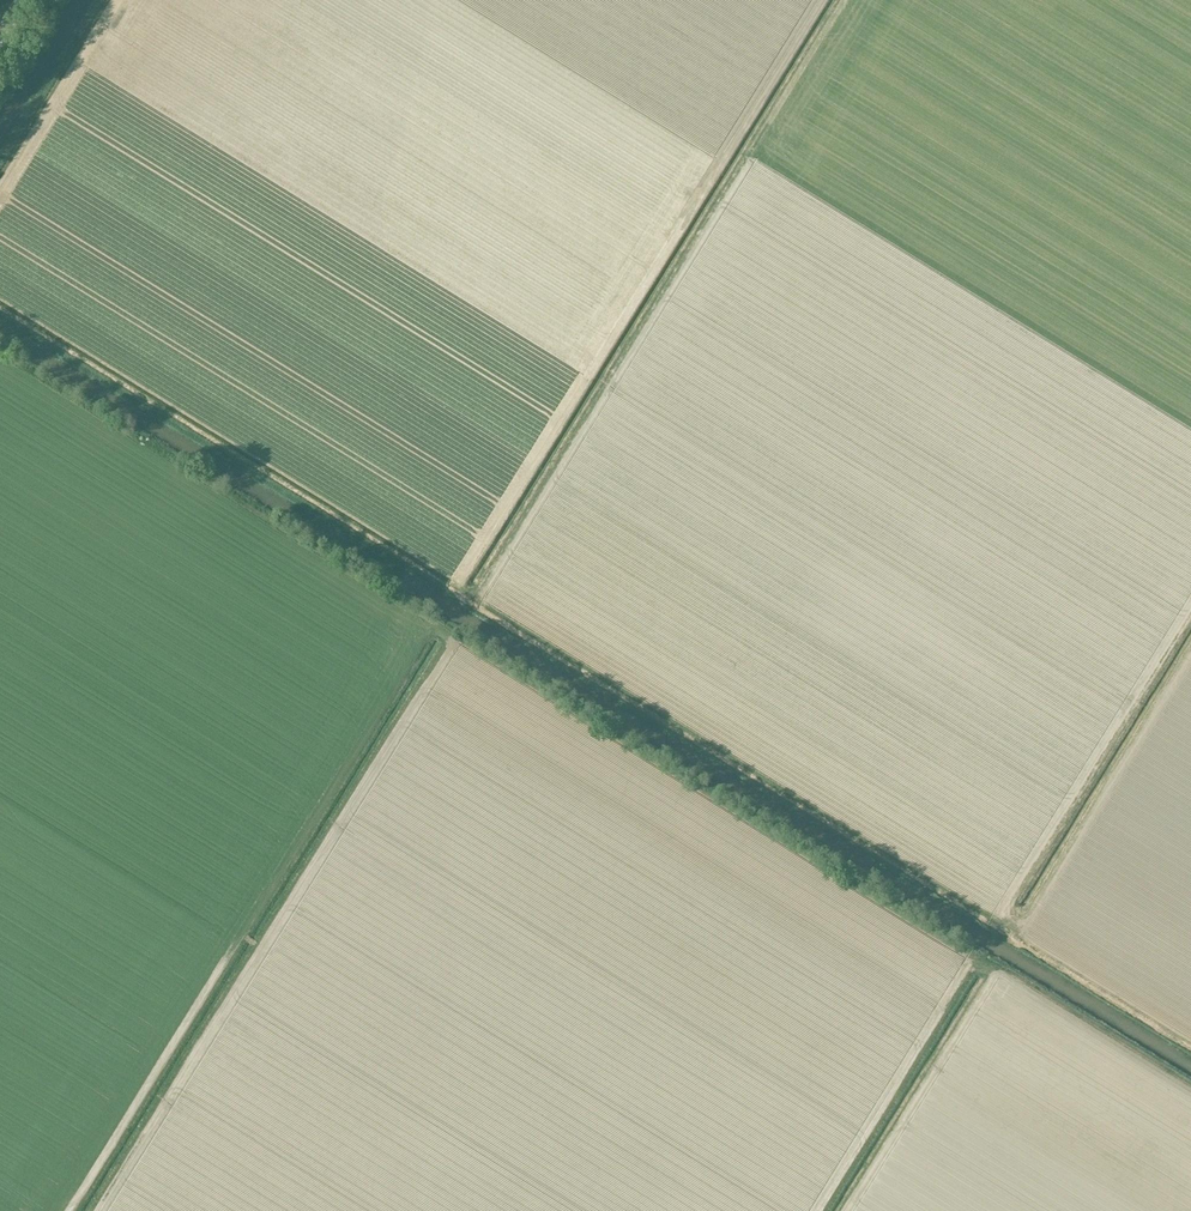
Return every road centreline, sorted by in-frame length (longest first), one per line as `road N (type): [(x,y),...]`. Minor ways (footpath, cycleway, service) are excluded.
road 1 (track): [(1190,612),(1005,913)]
road 2 (track): [(116,0),(0,188)]

